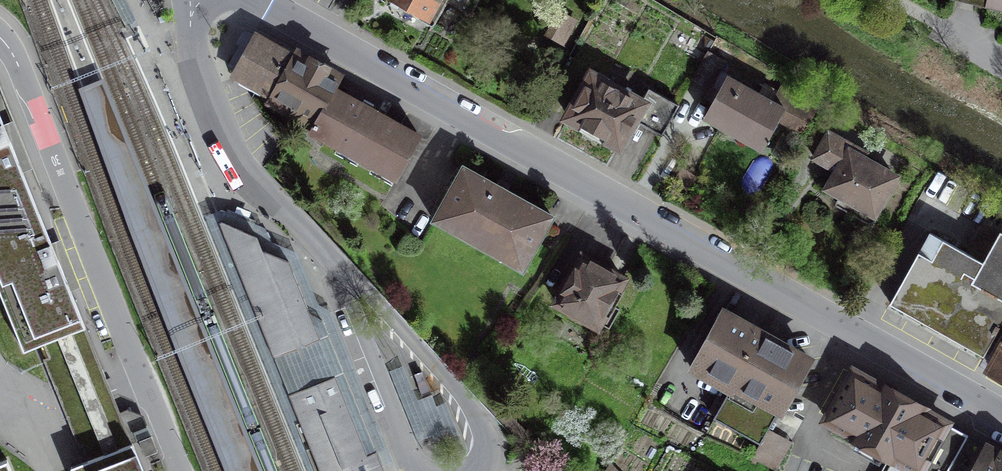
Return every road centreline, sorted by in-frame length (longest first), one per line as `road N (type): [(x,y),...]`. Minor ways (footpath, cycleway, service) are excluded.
road 1 (residential): [(257,0),(1001,412)]
road 2 (residential): [(0,38),(53,135),(182,470)]
road 3 (residential): [(193,0),(192,60),(218,131),(249,176),(341,268)]

